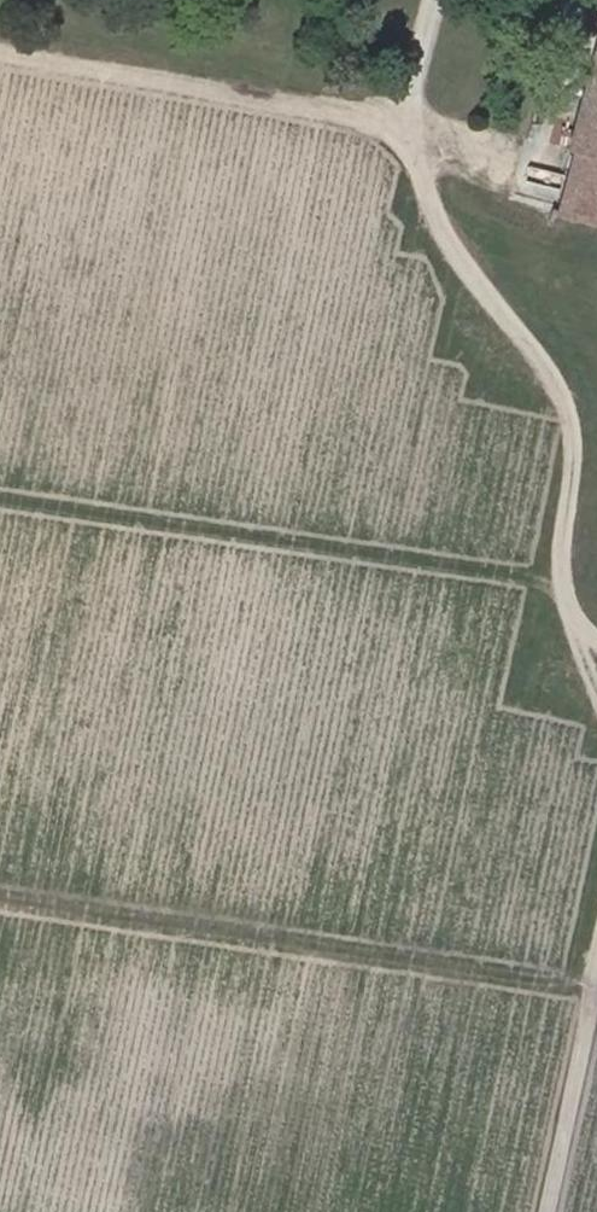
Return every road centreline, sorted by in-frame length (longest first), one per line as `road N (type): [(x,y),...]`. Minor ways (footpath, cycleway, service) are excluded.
road 1 (track): [(0,66),(353,122),(394,138),(450,248),(563,396),(573,462),(561,599),(596,639)]
road 2 (track): [(0,501),(562,580)]
road 3 (track): [(547,1211),(596,967)]

